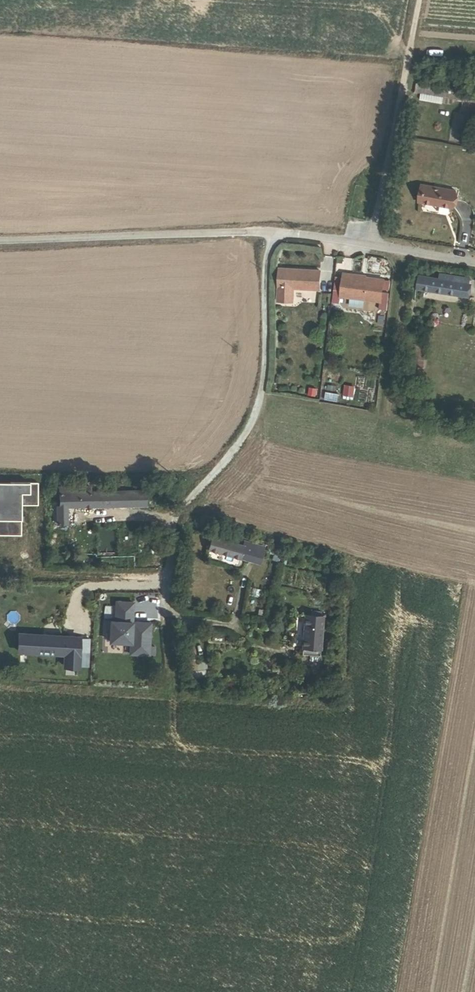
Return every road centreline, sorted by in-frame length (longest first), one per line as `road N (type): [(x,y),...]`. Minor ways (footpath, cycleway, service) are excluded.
road 1 (unclassified): [(474,262),(261,236),(0,242)]

